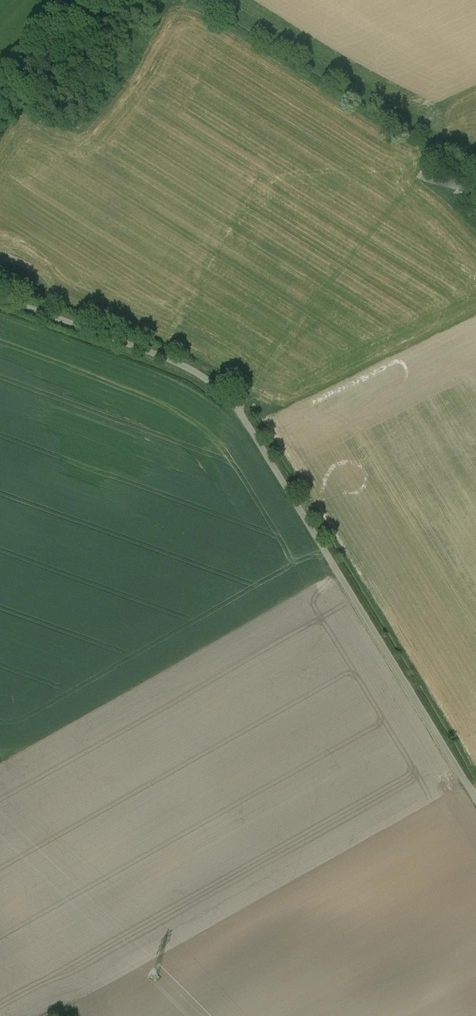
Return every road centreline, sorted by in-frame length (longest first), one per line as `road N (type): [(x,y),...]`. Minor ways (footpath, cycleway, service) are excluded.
road 1 (unclassified): [(475,799),(237,406),(193,370),(0,296)]
road 2 (track): [(85,0),(0,106)]

